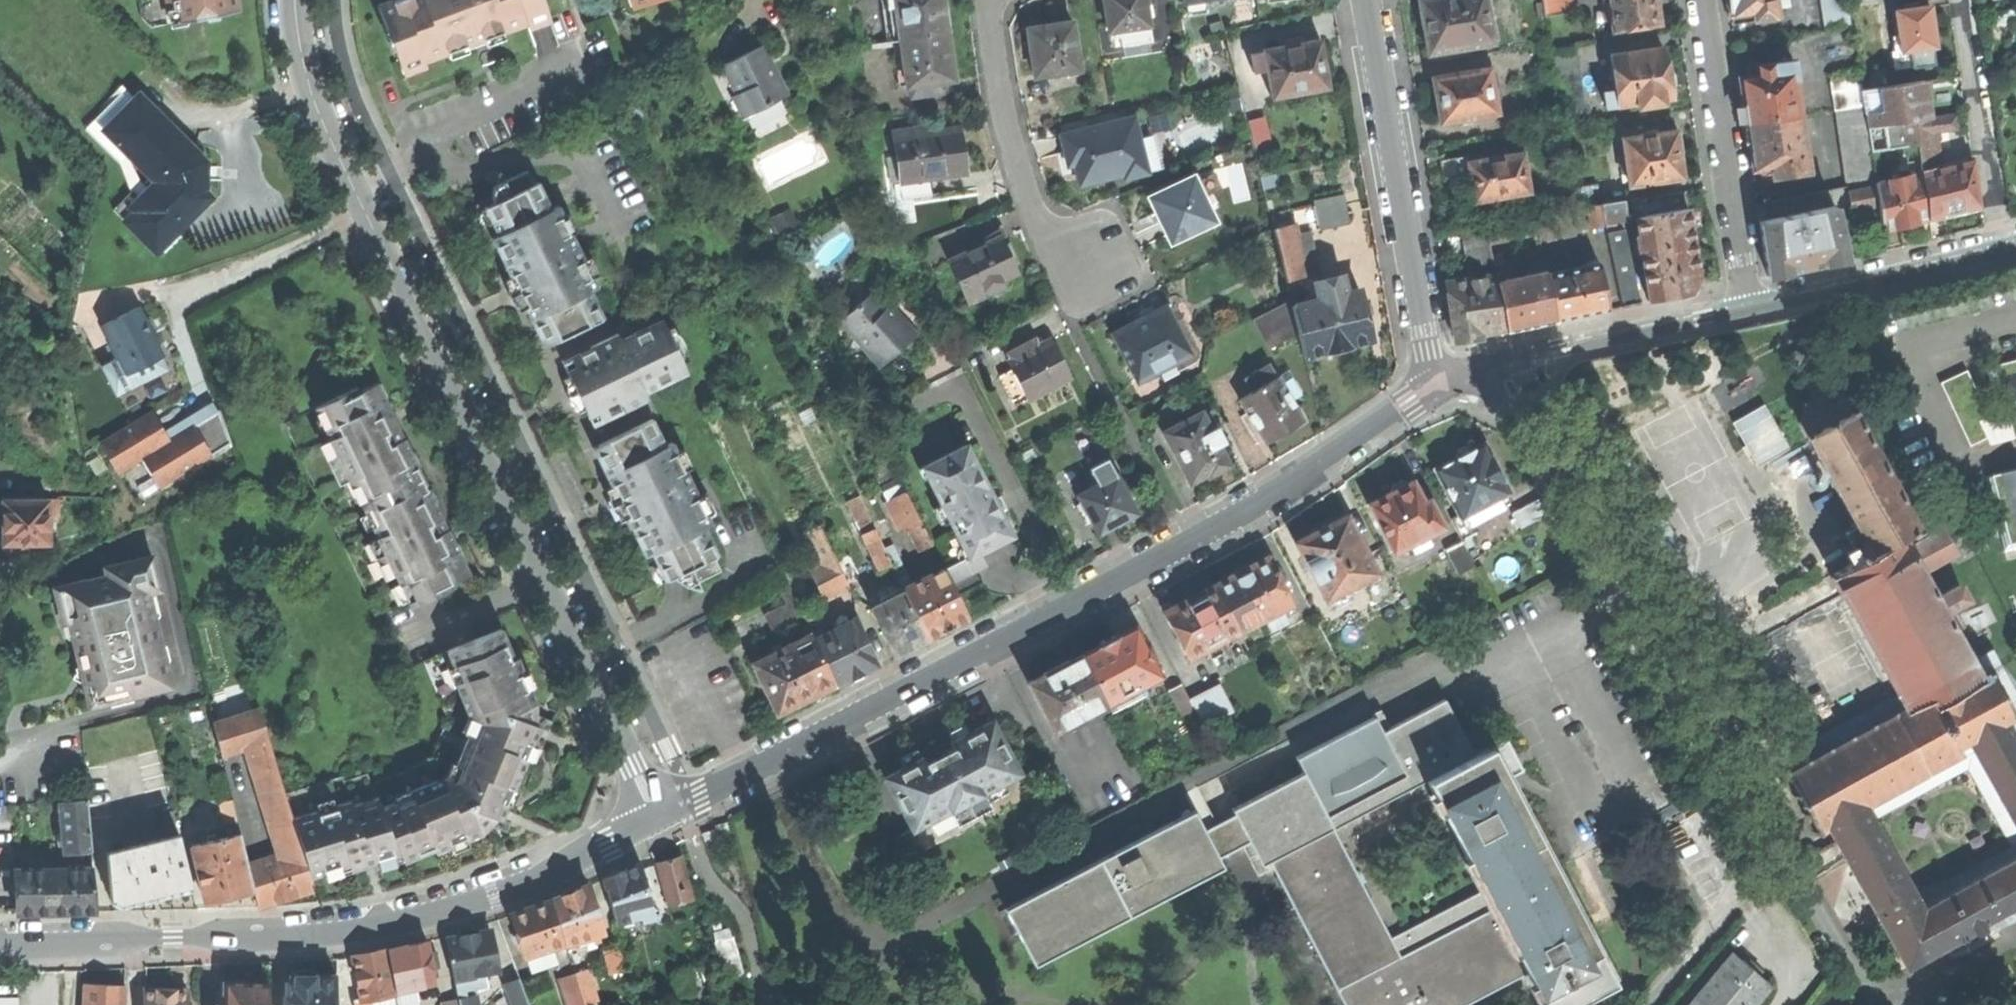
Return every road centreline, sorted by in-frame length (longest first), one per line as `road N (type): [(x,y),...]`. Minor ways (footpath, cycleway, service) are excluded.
road 1 (residential): [(1490,365),(1764,858),(1788,842),(1523,355)]
road 2 (residential): [(299,0),(324,128),(657,818)]
road 3 (residential): [(1436,387),(1256,503),(657,818)]
road 4 (residential): [(657,818),(493,896),(391,924),(293,935),(0,940)]
road 5 (residential): [(1370,0),(1436,387)]
road 6 (residential): [(1749,314),(1701,0)]
road 7 (residential): [(987,0),(1031,206),(1063,256),(1093,260)]
road 8 (residential): [(2015,251),(1749,314)]
road 9 (residential): [(1523,355),(1749,314)]

